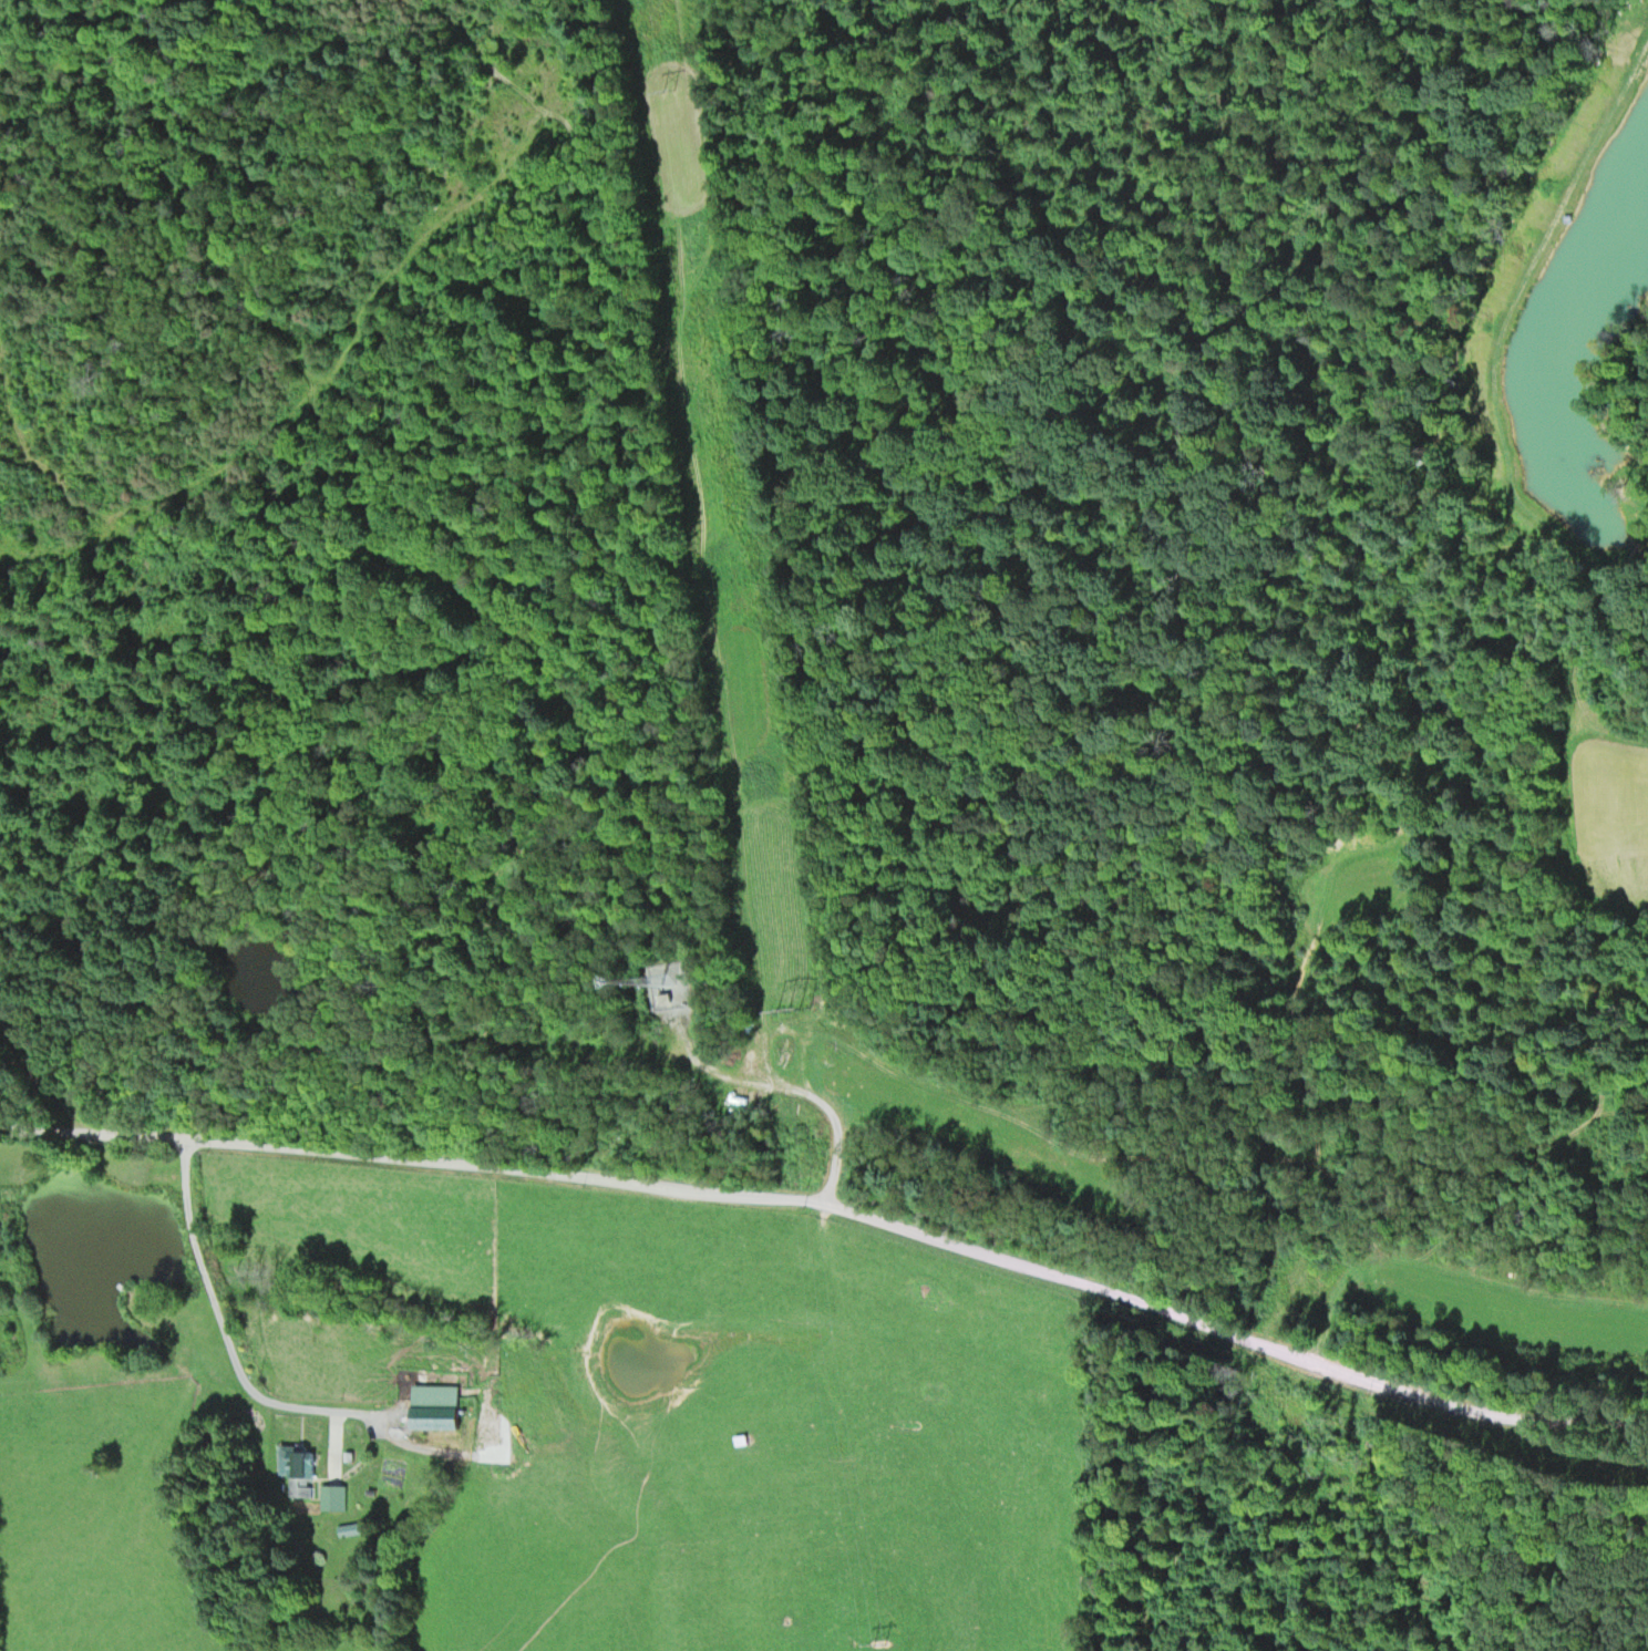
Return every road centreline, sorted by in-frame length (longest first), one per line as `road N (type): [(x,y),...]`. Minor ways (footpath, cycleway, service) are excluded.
road 1 (residential): [(1647,1411),(1477,1408),(818,1199),(0,1123)]

